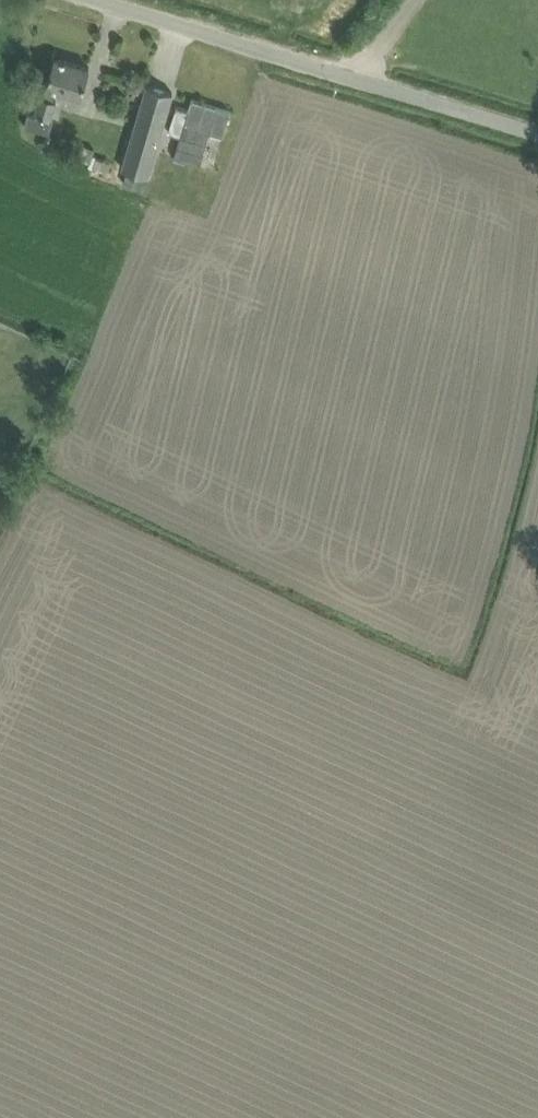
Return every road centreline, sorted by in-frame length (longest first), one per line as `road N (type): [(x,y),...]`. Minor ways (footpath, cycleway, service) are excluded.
road 1 (unclassified): [(537,136),(100,0)]

